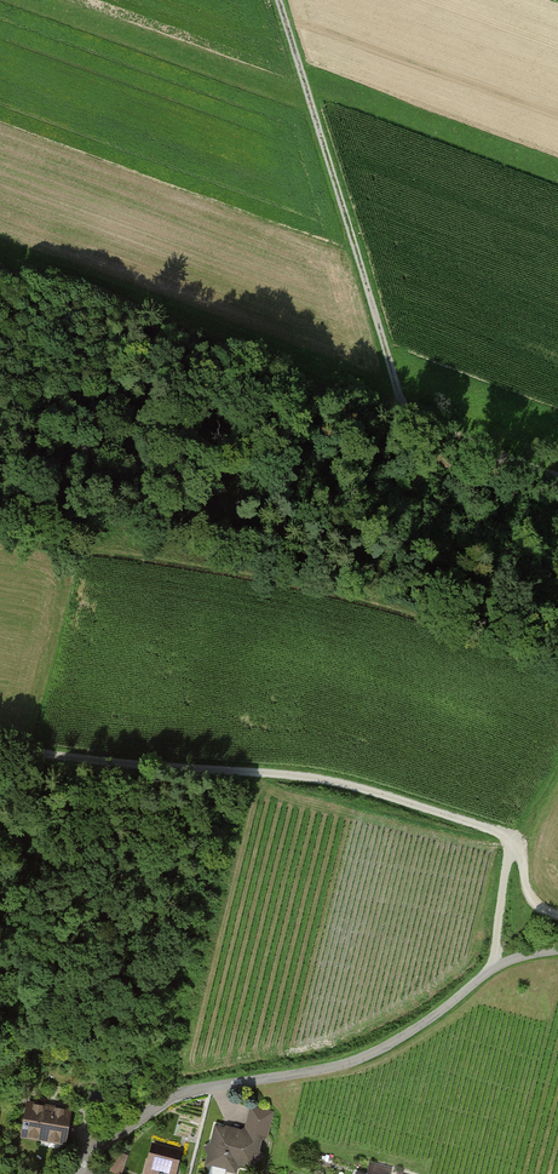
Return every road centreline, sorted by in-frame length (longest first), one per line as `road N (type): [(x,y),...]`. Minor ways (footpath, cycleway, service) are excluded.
road 1 (track): [(557,916),(530,901),(524,853),(503,834),(342,784),(0,748)]
road 2 (track): [(0,276),(80,285),(557,476)]
road 3 (track): [(280,0),(411,418)]
road 4 (residential): [(390,1046),(333,1069),(172,1097),(94,1151),(75,1173)]
road 5 (track): [(390,1046),(498,965),(557,951)]

